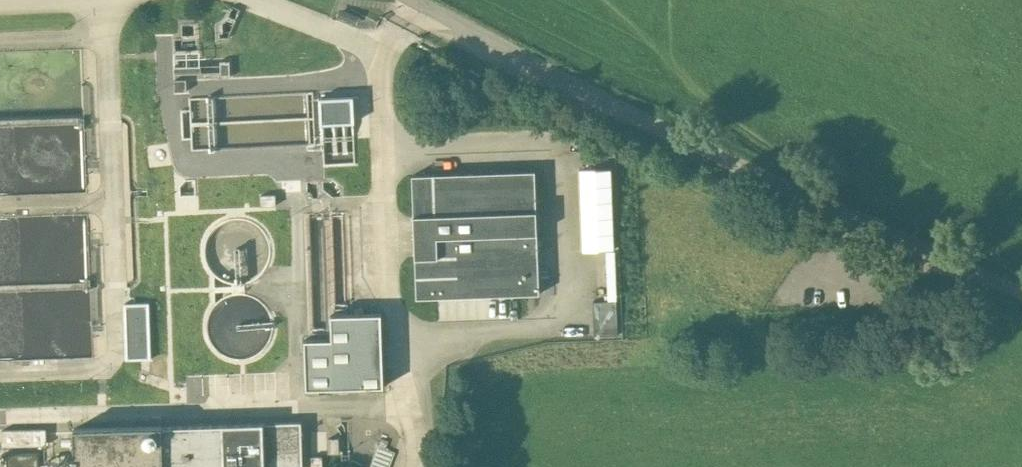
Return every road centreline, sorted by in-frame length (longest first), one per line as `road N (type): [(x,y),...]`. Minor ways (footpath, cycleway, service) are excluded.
road 1 (unclassified): [(419,0),(613,102),(1021,292)]
road 2 (track): [(955,261),(882,293),(838,274),(831,245),(844,211)]

